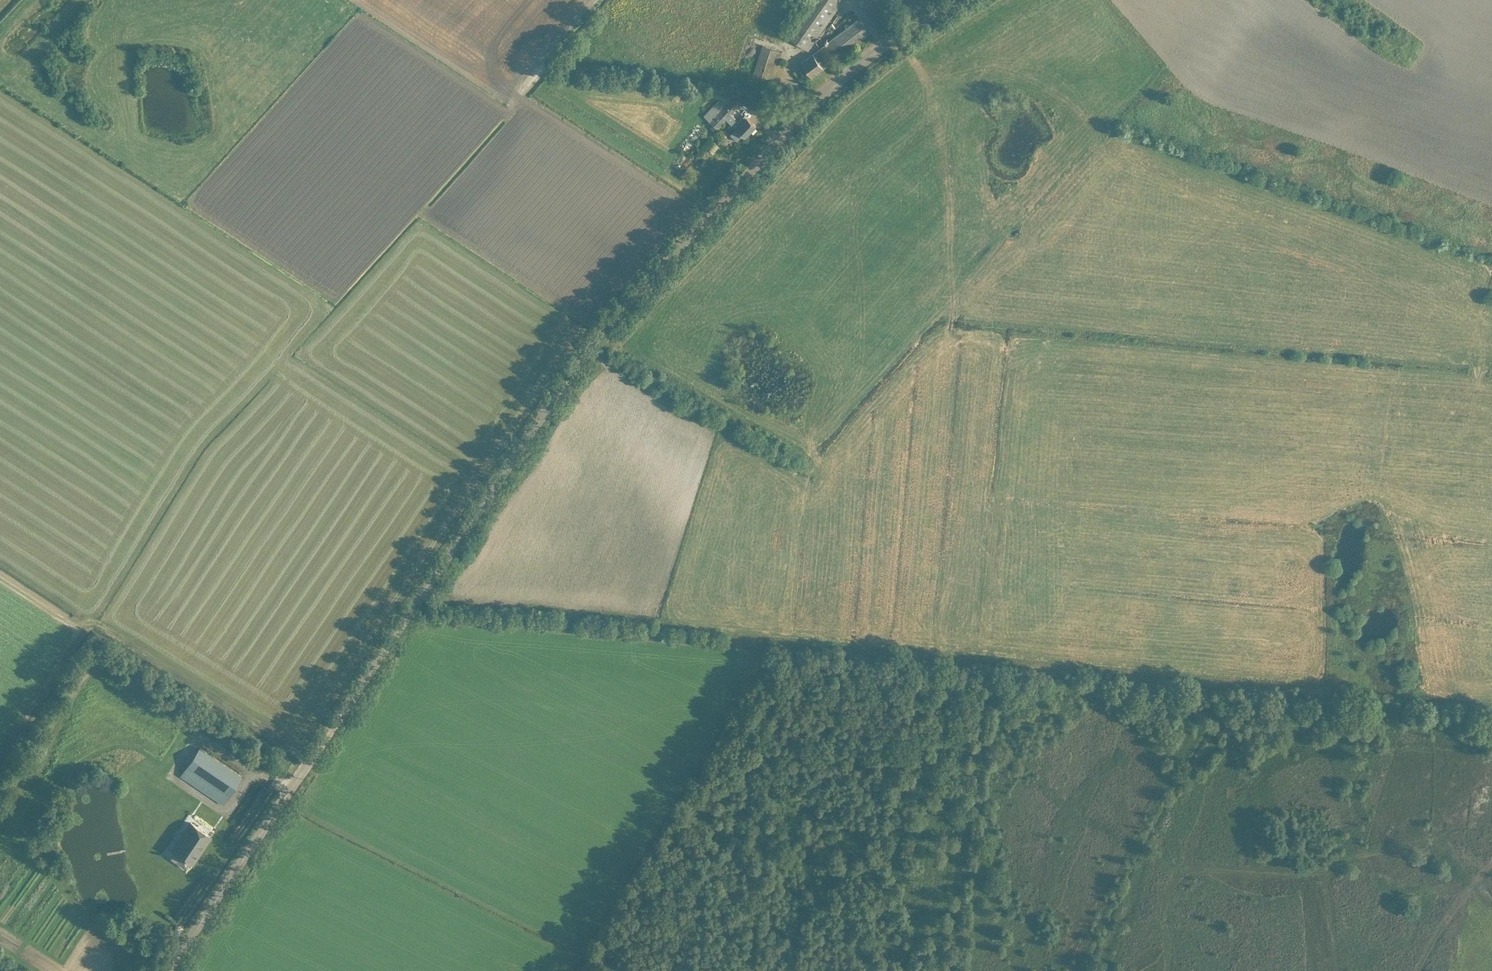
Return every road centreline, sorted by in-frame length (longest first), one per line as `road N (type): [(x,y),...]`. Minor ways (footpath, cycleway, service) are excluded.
road 1 (unclassified): [(168,970),(631,301),(827,101),(960,0)]

